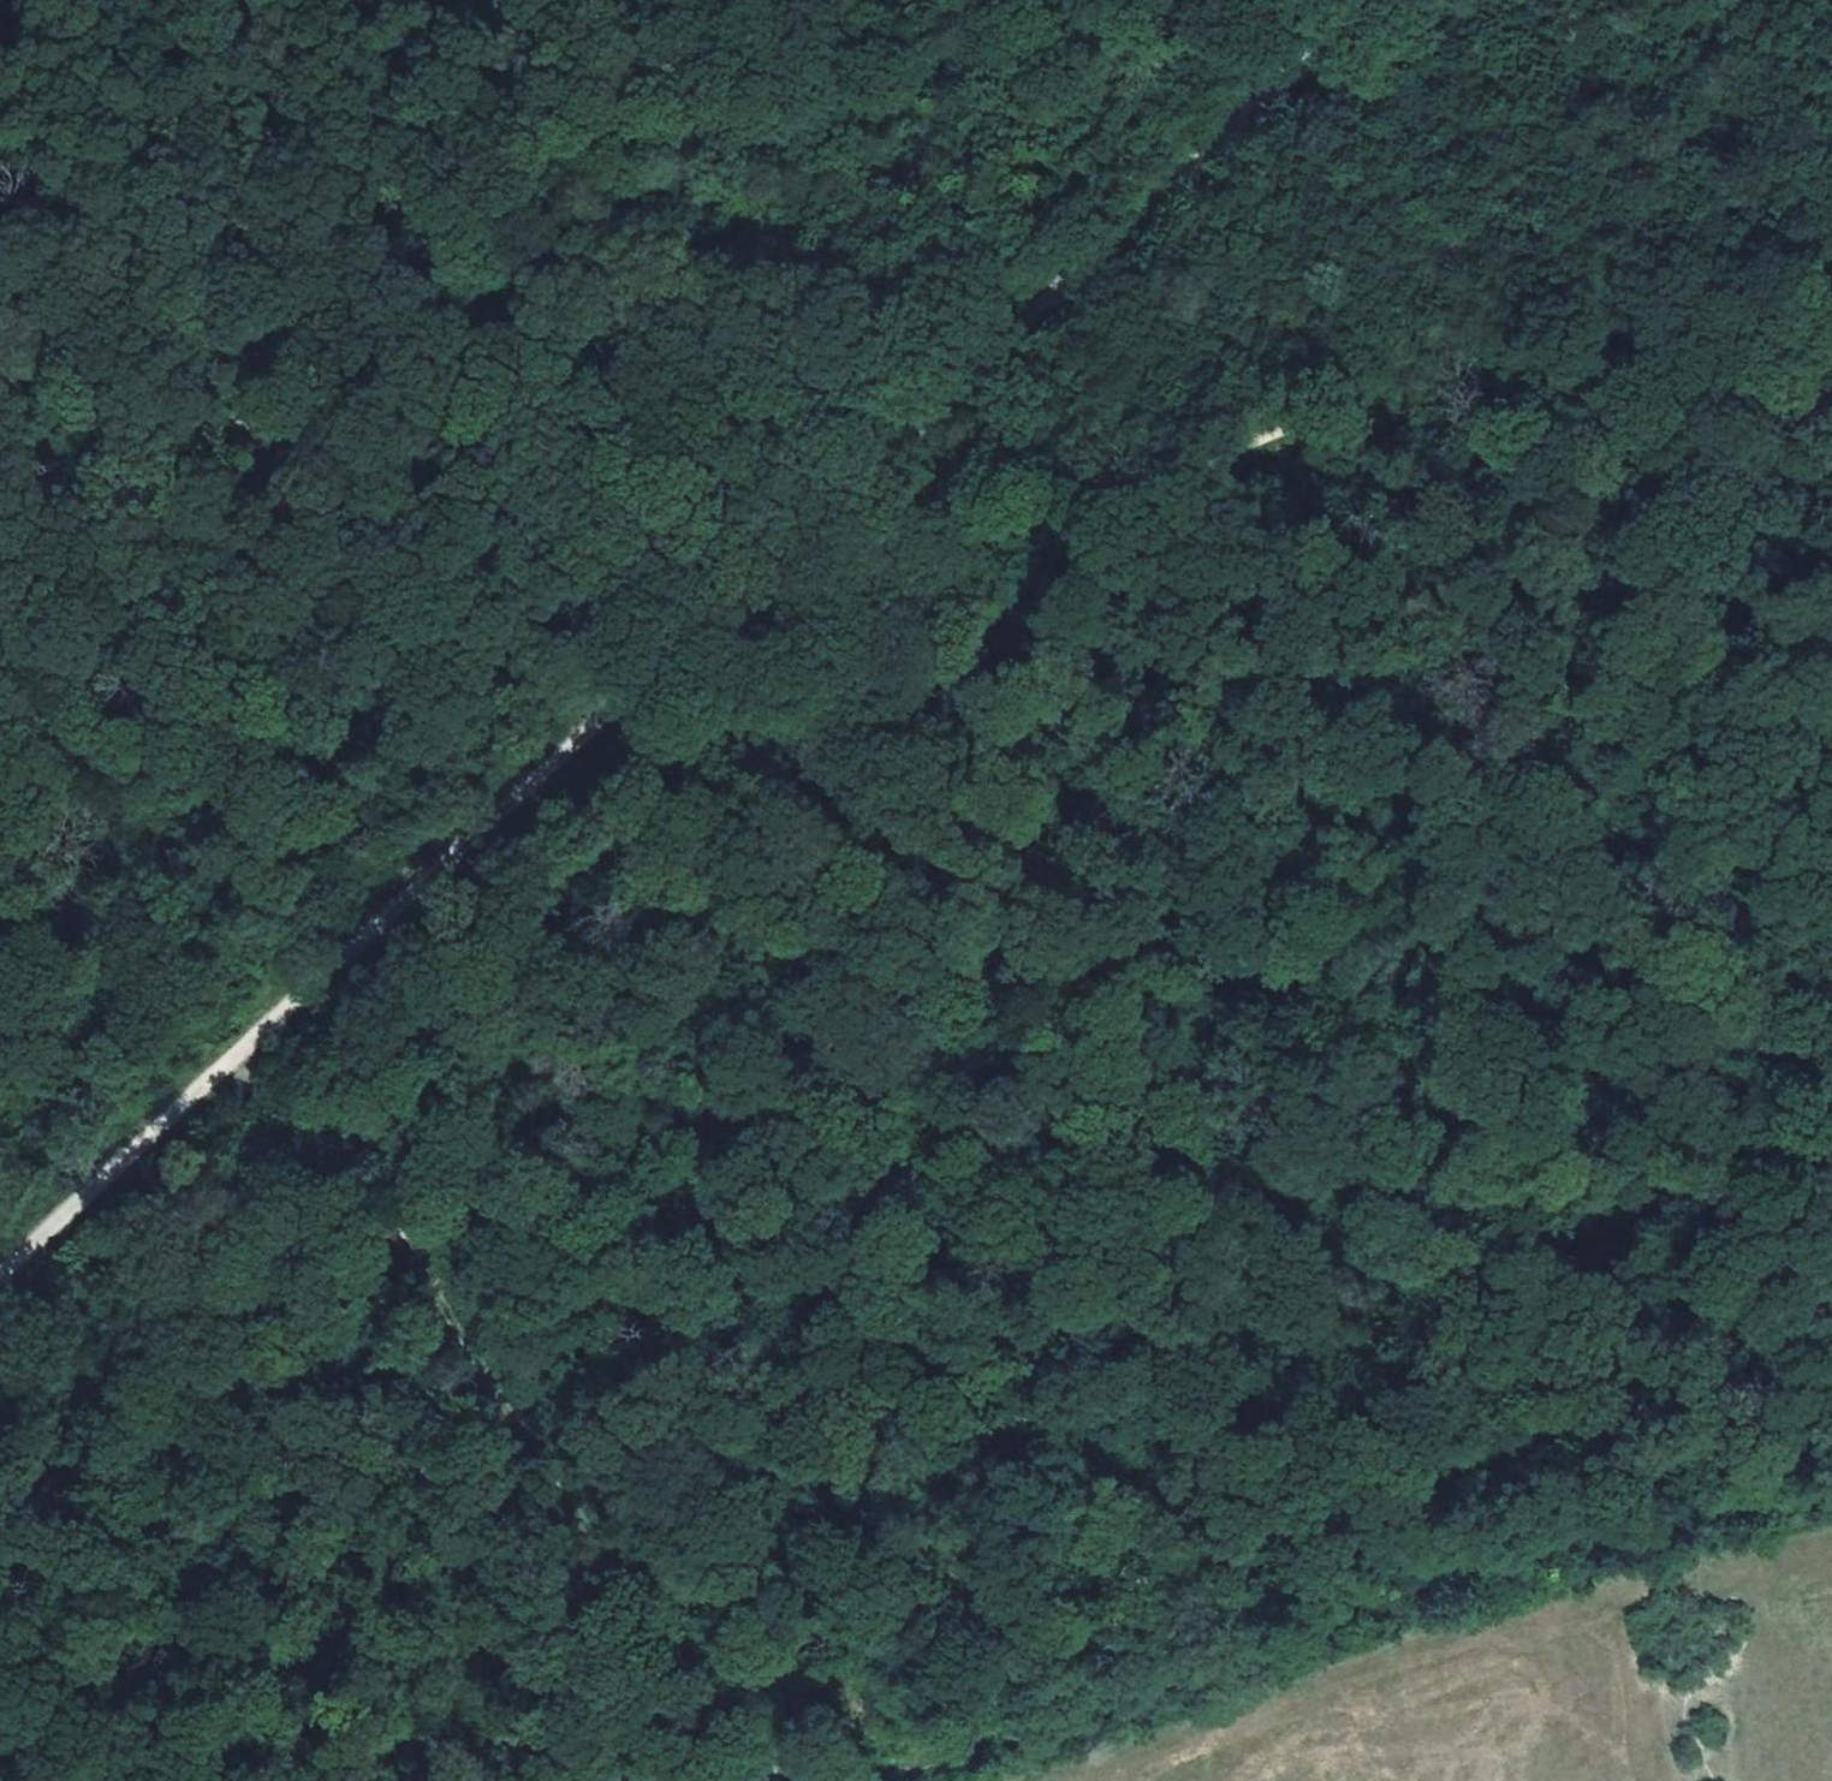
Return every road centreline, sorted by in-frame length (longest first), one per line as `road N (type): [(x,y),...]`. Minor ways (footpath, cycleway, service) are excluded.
road 1 (unclassified): [(0,1268),(830,513)]
road 2 (track): [(892,1780),(1233,1687),(1531,1549),(1831,1494)]
road 3 (track): [(830,513),(1367,0)]
road 4 (track): [(475,0),(506,5),(483,122),(445,195),(457,340),(507,396)]

